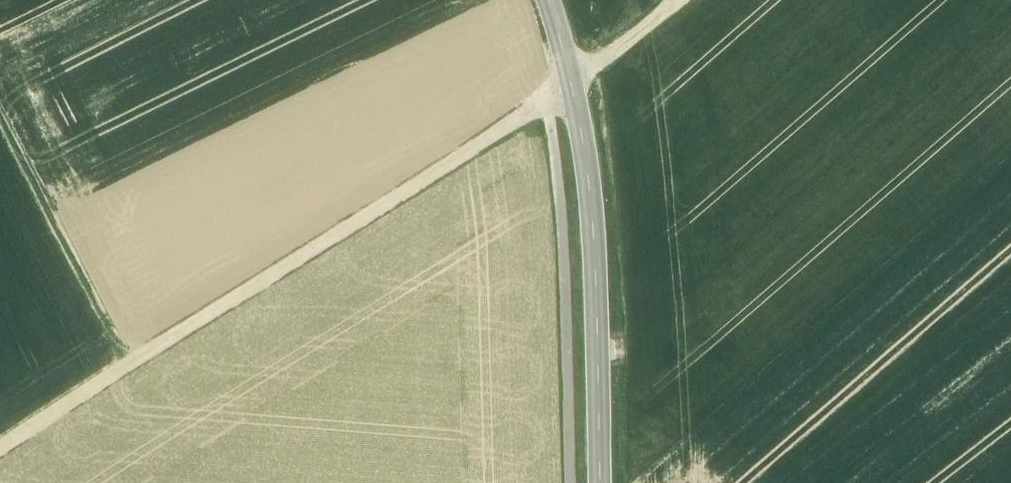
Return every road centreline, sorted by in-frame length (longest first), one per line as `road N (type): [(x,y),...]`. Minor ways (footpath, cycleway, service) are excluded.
road 1 (track): [(679,0),(547,108),(0,453)]
road 2 (tertiary): [(599,482),(590,205),(574,85),(550,0)]
road 3 (track): [(572,482),(564,246),(547,108)]
road 4 (track): [(136,361),(0,103)]

